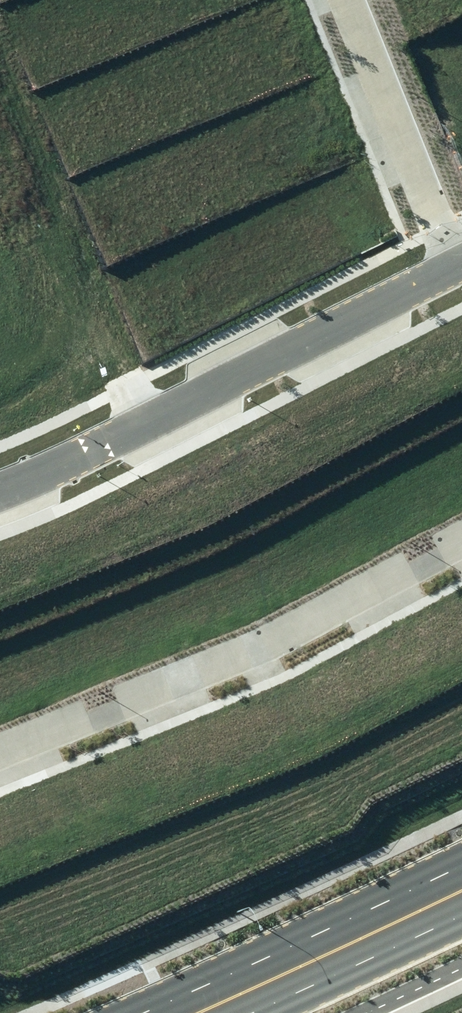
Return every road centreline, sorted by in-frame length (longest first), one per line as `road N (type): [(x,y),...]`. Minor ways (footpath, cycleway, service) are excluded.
road 1 (residential): [(460,264),(0,489)]
road 2 (residential): [(0,755),(259,648),(461,546)]
road 3 (secondary): [(142,1012),(461,865)]
road 4 (residential): [(460,264),(346,0)]
road 5 (secondary): [(461,915),(251,1012)]

